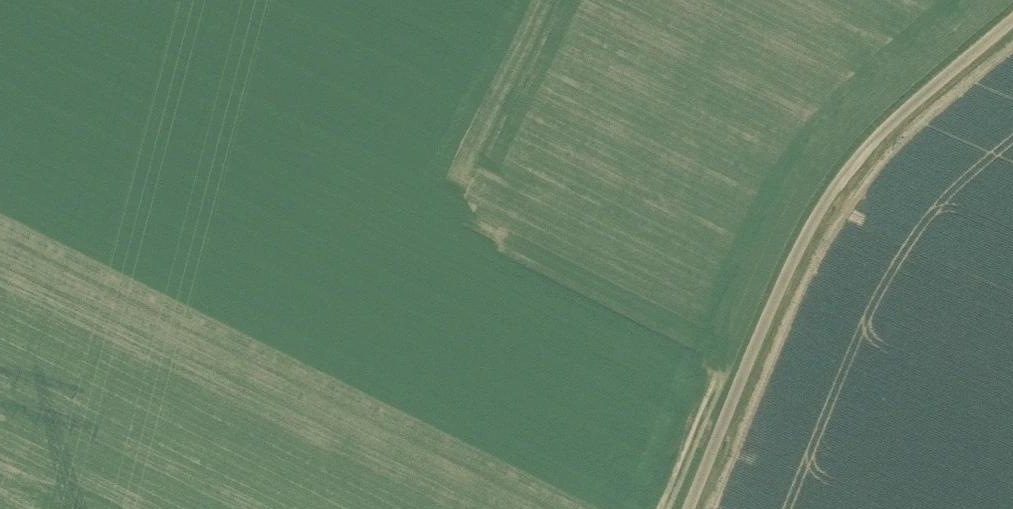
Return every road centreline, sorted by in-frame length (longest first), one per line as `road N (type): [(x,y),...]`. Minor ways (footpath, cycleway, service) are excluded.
road 1 (unclassified): [(694,508),(781,288),(847,171),(1012,28)]

